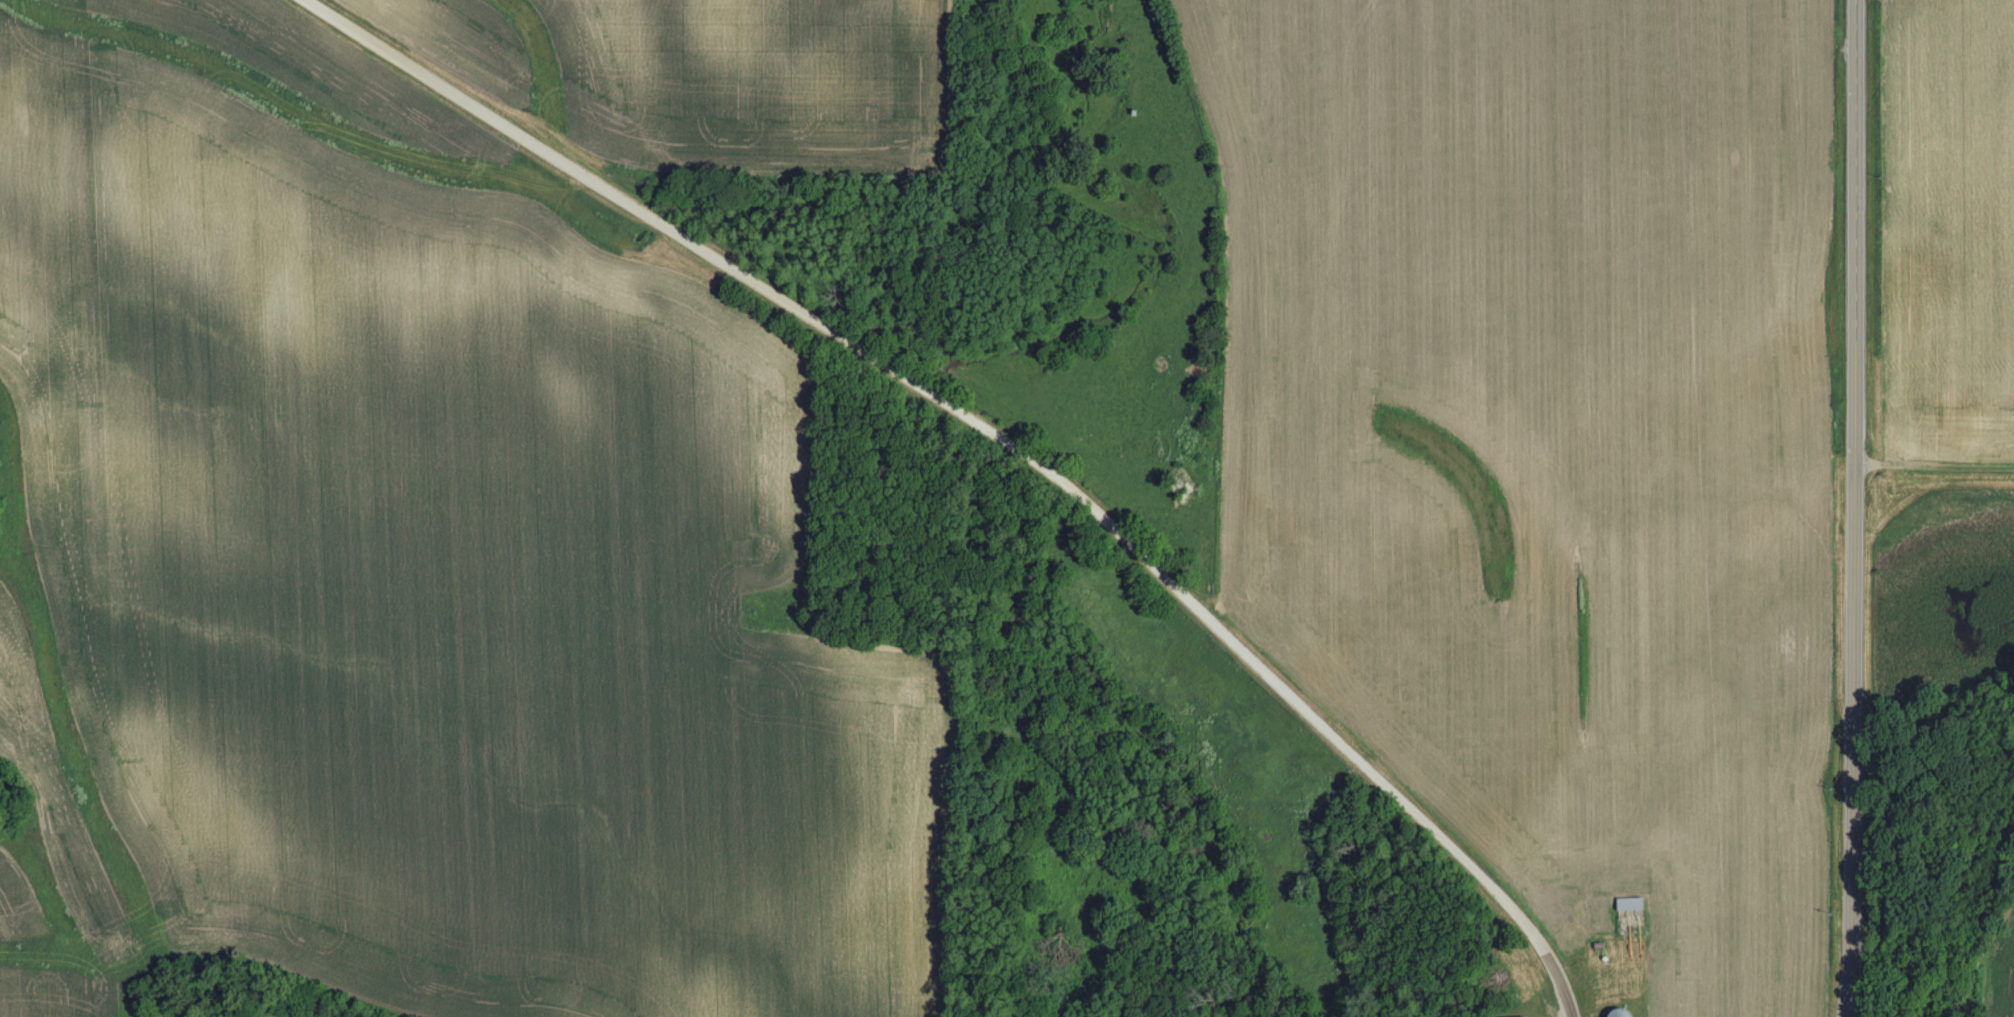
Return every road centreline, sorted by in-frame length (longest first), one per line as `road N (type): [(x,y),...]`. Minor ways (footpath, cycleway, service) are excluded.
road 1 (residential): [(1571,1016),(1538,941),(1484,881),(1063,487),(997,435),(302,0)]
road 2 (secondary): [(1847,1016),(1858,0)]

